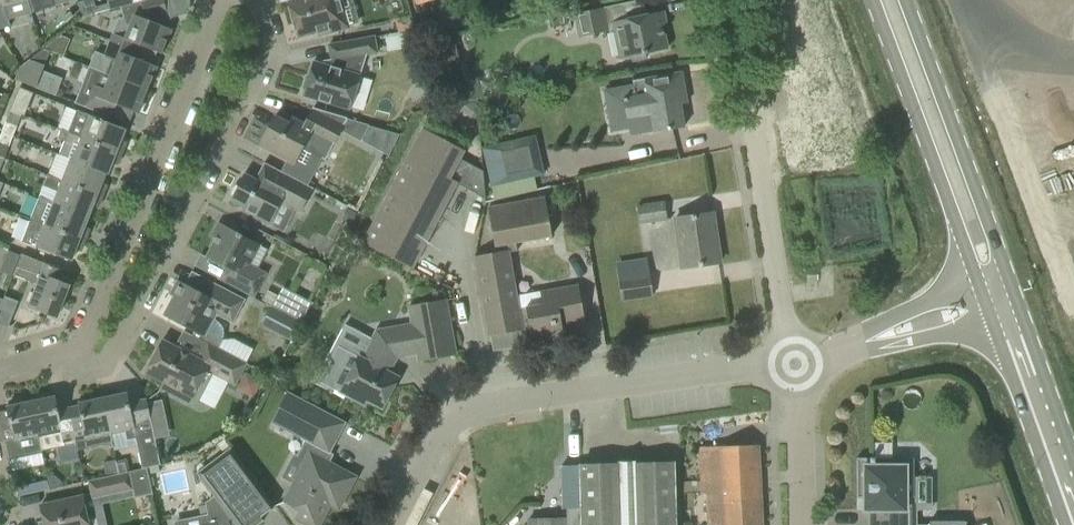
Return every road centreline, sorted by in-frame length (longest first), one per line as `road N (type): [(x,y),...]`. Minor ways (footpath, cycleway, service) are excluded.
road 1 (unclassified): [(795,363),(456,420),(438,438),(392,524)]
road 2 (residential): [(70,362),(103,364),(262,68),(269,48),(253,0)]
road 3 (residential): [(70,362),(212,0)]
road 4 (residential): [(795,363),(735,0)]
road 5 (primary): [(876,0),(967,250),(1002,301)]
road 6 (primary): [(1002,301),(995,240),(909,0)]
road 7 (track): [(1060,282),(955,0)]
road 8 (primary): [(1073,509),(1002,301)]
road 9 (unclassified): [(1002,301),(941,298),(849,348)]
road 10 (unclassified): [(849,348),(950,331),(1002,301)]
road 11 (unclassified): [(802,524),(795,363)]

